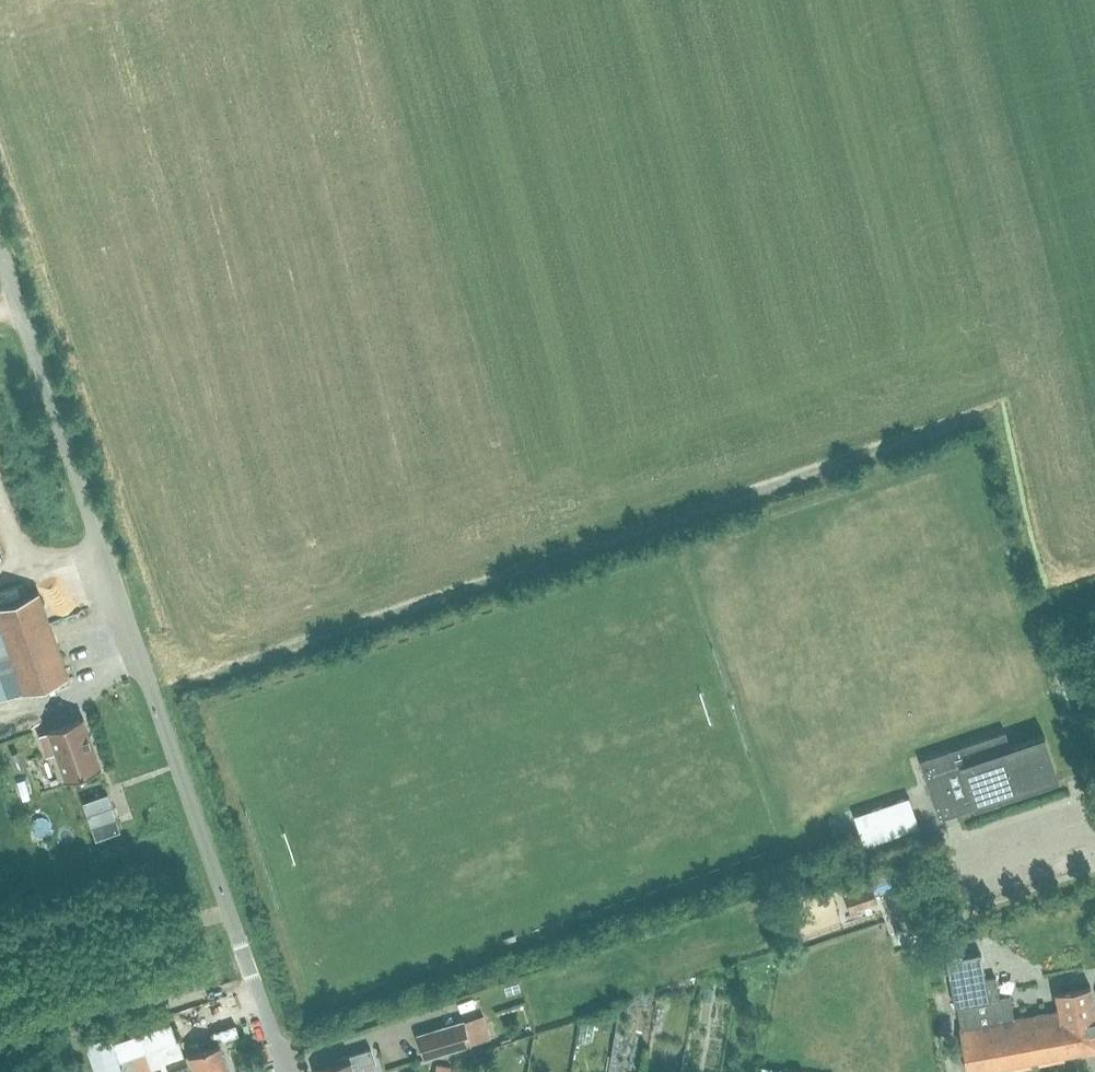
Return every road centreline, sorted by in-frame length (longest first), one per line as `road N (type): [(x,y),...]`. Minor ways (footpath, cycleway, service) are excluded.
road 1 (unclassified): [(279,1051),(0,253)]
road 2 (track): [(0,981),(230,913)]
road 3 (unclassified): [(1094,818),(1093,811),(949,856)]

